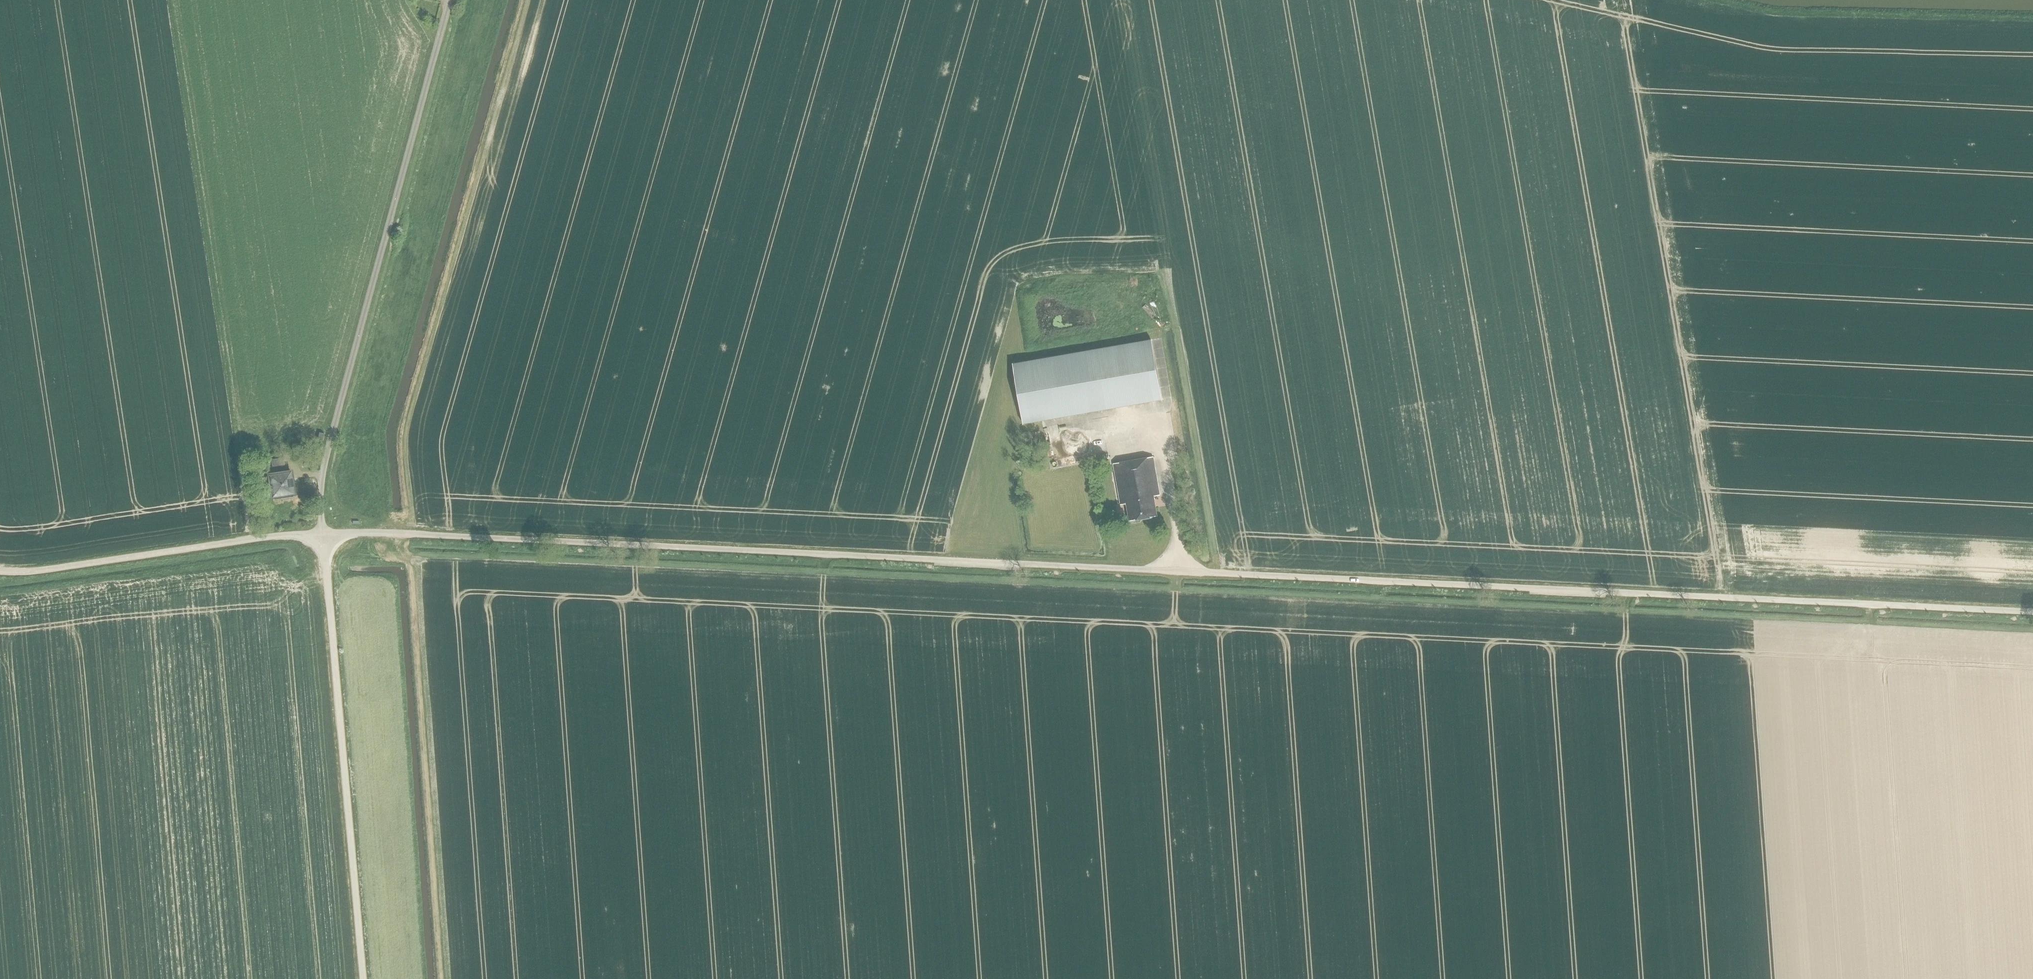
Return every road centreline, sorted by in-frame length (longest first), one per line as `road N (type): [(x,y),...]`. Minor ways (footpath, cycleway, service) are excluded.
road 1 (unclassified): [(2032,613),(322,534)]
road 2 (unclassified): [(322,534),(320,480),(450,0)]
road 3 (unclassified): [(362,978),(322,534)]
road 4 (unclassified): [(322,534),(0,572)]

